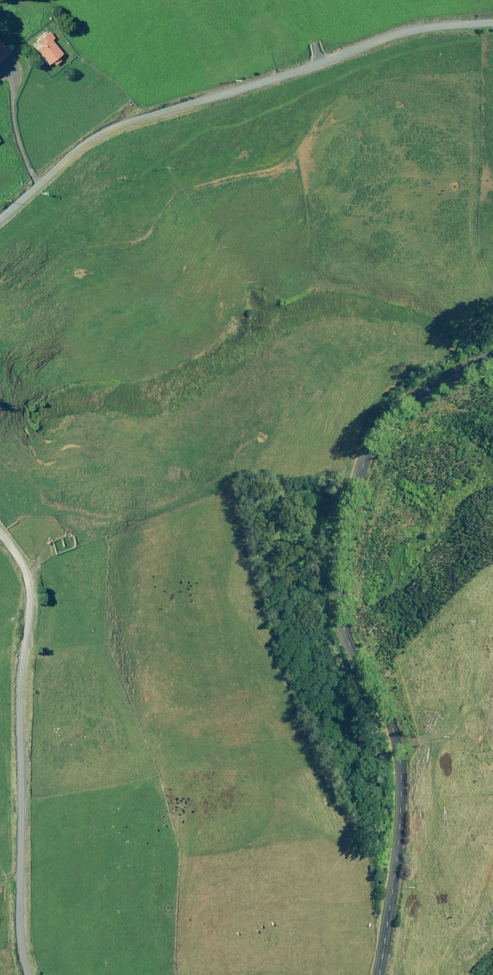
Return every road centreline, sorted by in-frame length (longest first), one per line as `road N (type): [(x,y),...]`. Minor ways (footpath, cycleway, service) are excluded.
road 1 (unclassified): [(492,355),(384,421),(341,515),(336,614),(388,723),(399,773),(380,974)]
road 2 (unclassified): [(492,23),(418,28),(150,112),(78,145),(0,211)]
road 3 (unclassified): [(0,536),(23,570),(26,601),(17,682),(29,974)]

